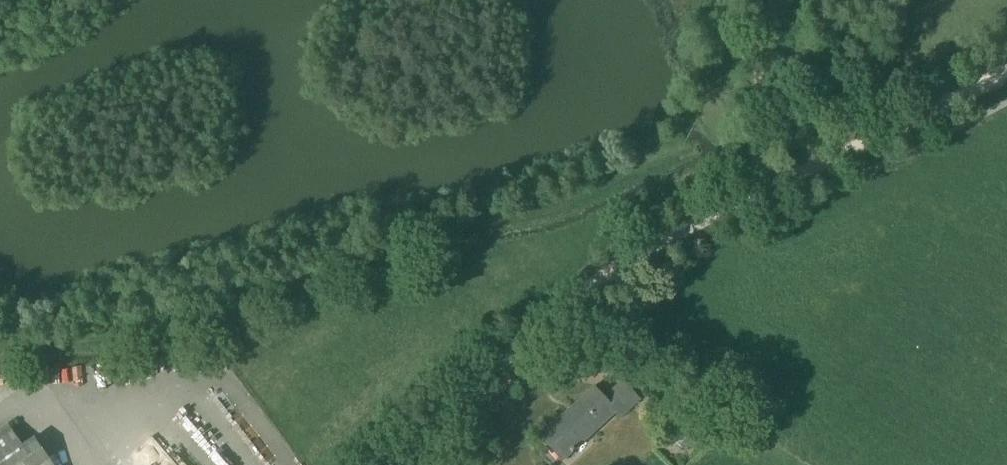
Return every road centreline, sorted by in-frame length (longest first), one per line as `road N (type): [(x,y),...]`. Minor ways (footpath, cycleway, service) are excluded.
road 1 (unclassified): [(388,464),(593,284),(759,194)]
road 2 (track): [(1006,70),(759,194)]

